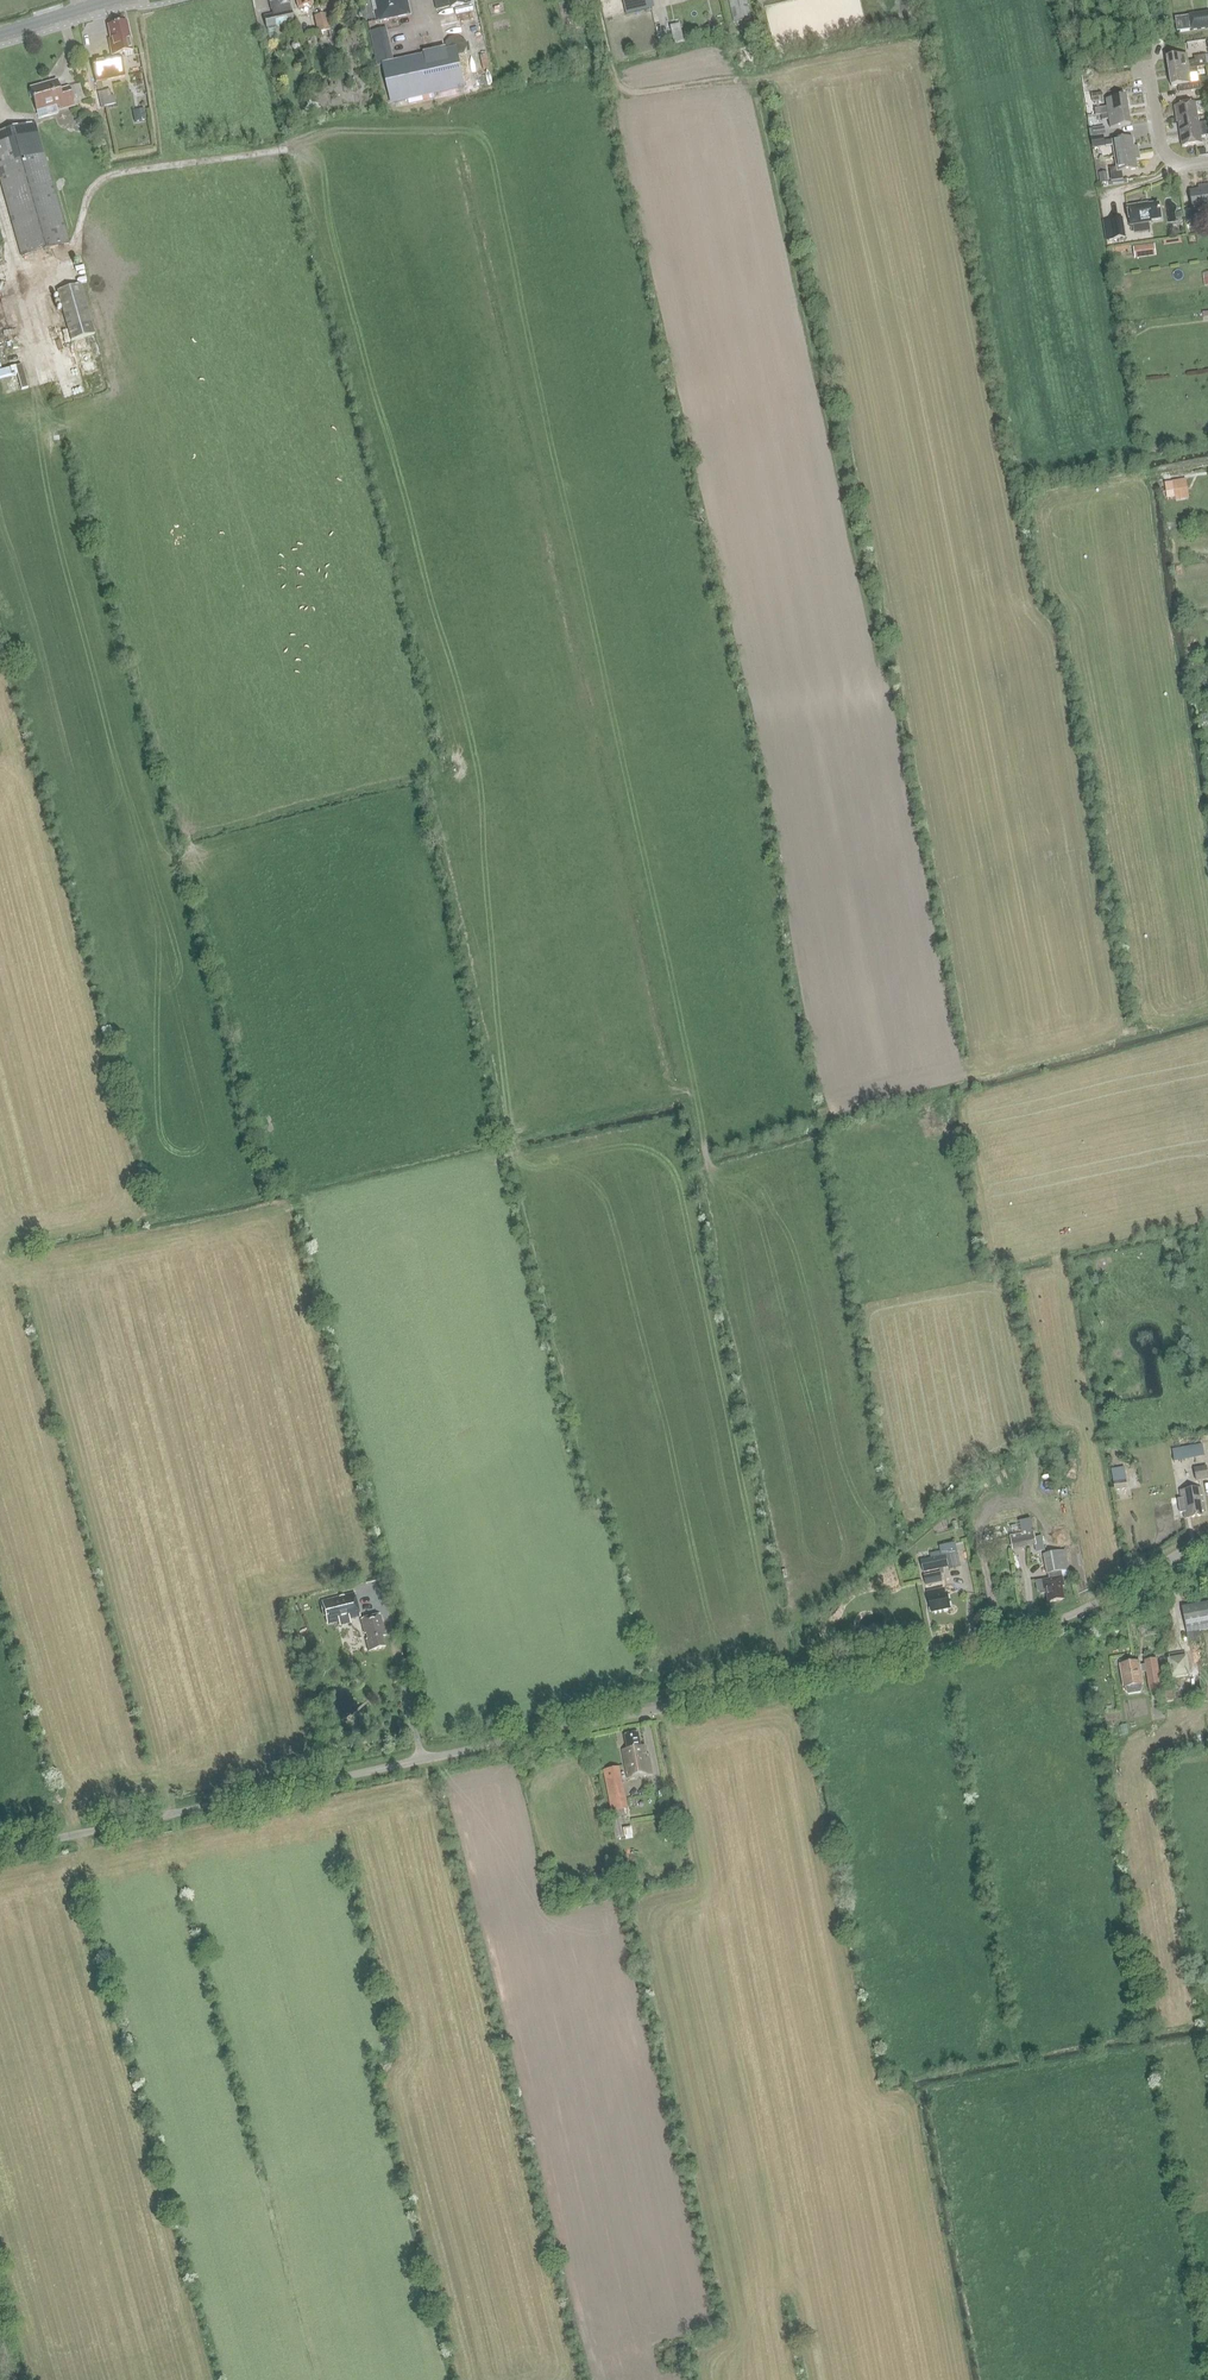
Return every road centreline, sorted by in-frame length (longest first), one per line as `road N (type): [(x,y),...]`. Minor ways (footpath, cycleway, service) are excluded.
road 1 (unclassified): [(0,1851),(1042,1624),(1090,1606),(1207,1536)]
road 2 (residential): [(1207,162),(1177,163),(1167,155),(1147,66)]

